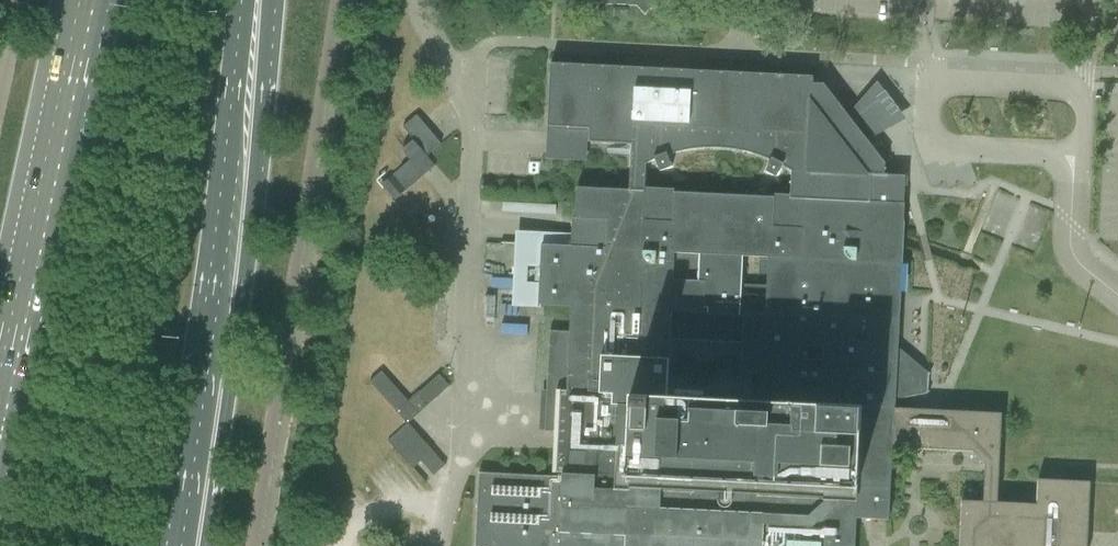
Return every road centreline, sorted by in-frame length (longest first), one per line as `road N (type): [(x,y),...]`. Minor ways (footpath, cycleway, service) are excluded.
road 1 (primary): [(167,545),(241,0)]
road 2 (primary): [(206,545),(271,0)]
road 3 (primary): [(79,0),(0,356)]

